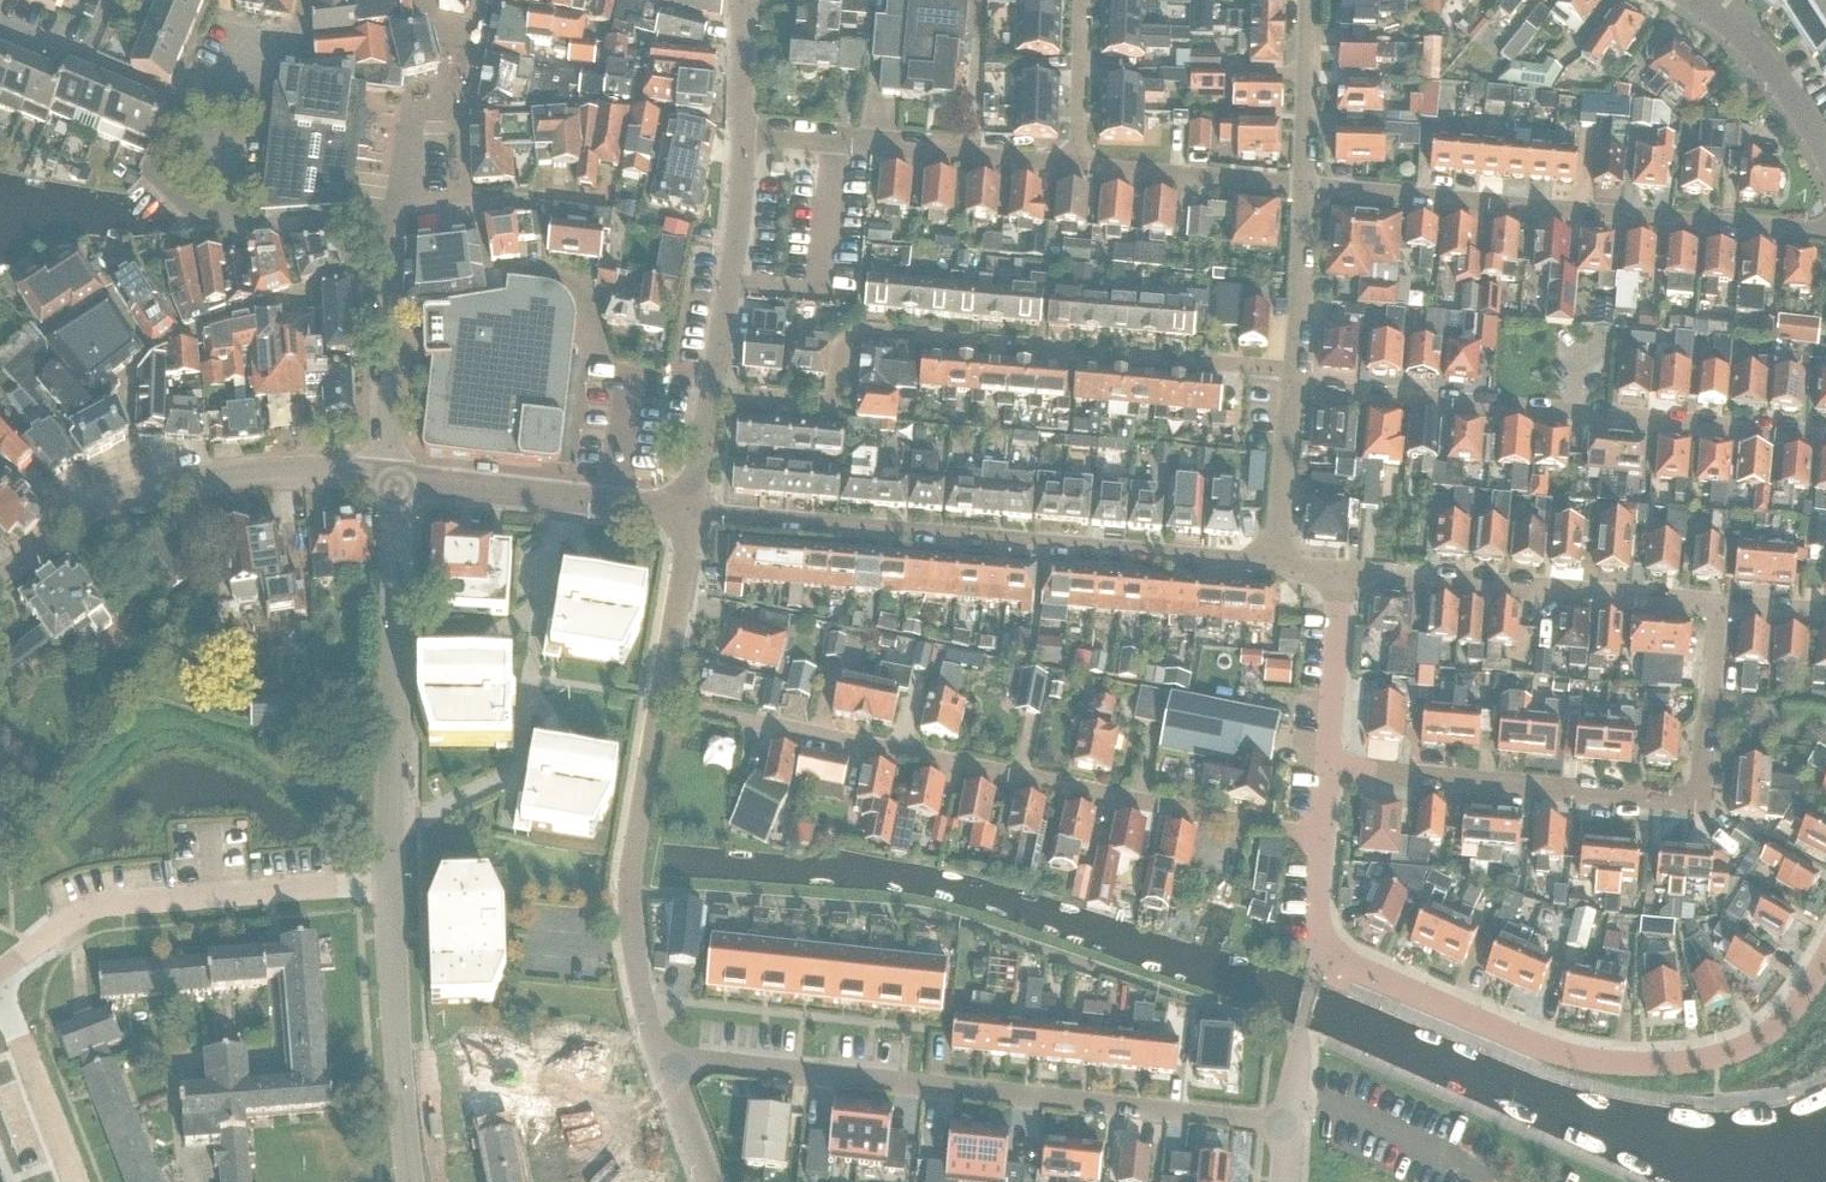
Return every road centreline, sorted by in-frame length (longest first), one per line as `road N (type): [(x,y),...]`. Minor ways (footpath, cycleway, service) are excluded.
road 1 (residential): [(1288,1124),(663,1058)]
road 2 (residential): [(1275,560),(692,511)]
road 3 (residential): [(1313,948),(1531,1044),(1571,1057),(1649,1065),(1724,1054),(1764,1035),(1825,956)]
road 4 (residential): [(1326,769),(1707,803),(1723,610)]
road 5 (residential): [(1825,436),(1291,390)]
road 6 (residential): [(1825,232),(1304,186)]
road 7 (tertiary): [(392,478),(276,472),(147,488),(89,510),(0,575)]
road 8 (tertiary): [(388,888),(392,478)]
road 9 (residential): [(388,888),(100,912),(52,933),(0,976)]
road 10 (residential): [(1043,781),(660,702)]
road 11 (residential): [(1723,610),(1342,568)]
road 12 (residential): [(692,511),(737,226),(741,136)]
road 13 (residential): [(663,1058),(641,994),(628,893),(660,702)]
road 14 (residential): [(1079,169),(741,136)]
road 15 (residential): [(692,511),(392,478)]
road 16 (tertiary): [(408,1181),(389,1004),(388,888)]
road 17 (residential): [(1321,838),(1066,786)]
road 18 (residential): [(392,478),(386,220)]
road 19 (residential): [(290,39),(176,98),(84,62)]
road 20 (residential): [(1304,186),(1079,169)]
road 21 (residential): [(1825,156),(1760,57),(1690,0)]
road 22 (residential): [(1291,390),(1304,186)]
road 23 (residential): [(1326,769),(1342,568)]
road 24 (residential): [(660,702),(692,511)]
road 25 (residential): [(69,1181),(0,1005)]
road 26 (residential): [(1304,186),(1309,0)]
road 27 (residential): [(386,220),(212,229)]
road 28 (residential): [(1275,560),(1291,390)]
road 29 (residential): [(1079,169),(1084,0)]
road 30 (residential): [(741,136),(742,0)]
road 31 (residential): [(715,1181),(663,1058)]
road 32 (residential): [(448,98),(411,122),(398,199)]

